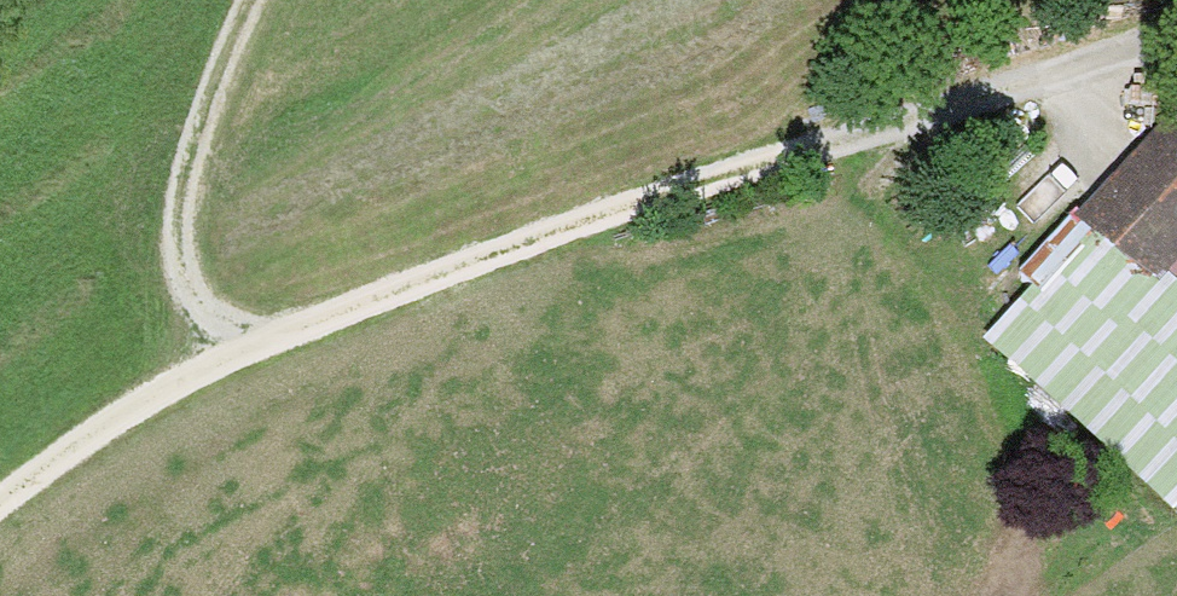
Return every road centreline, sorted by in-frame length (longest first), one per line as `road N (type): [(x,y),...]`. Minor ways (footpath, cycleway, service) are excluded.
road 1 (track): [(1022,95),(233,361),(66,458),(0,511)]
road 2 (track): [(233,361),(175,306),(157,237),(186,134),(247,0)]
road 3 (track): [(1022,95),(1176,48)]

